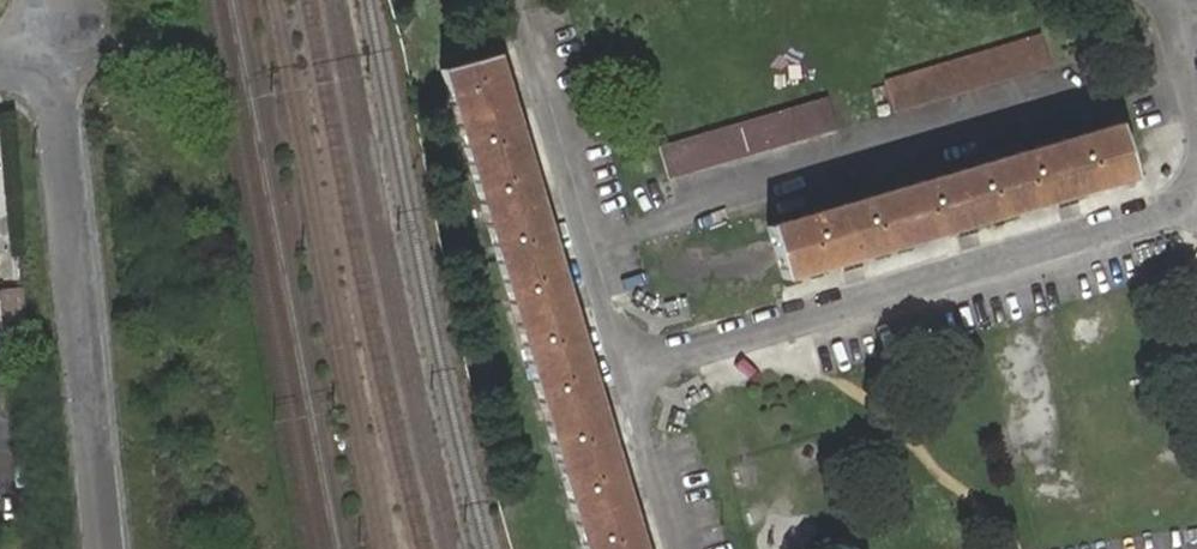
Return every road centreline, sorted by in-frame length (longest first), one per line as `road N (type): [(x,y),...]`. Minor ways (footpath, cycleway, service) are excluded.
road 1 (residential): [(25,57),(55,90),(102,548)]

